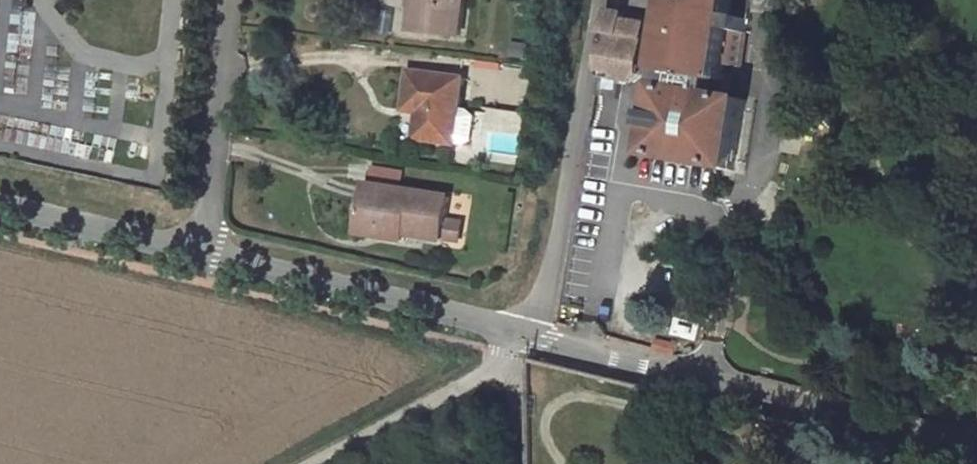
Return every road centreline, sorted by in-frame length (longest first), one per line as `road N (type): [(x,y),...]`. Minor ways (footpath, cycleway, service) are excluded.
road 1 (unclassified): [(976,445),(538,337)]
road 2 (unclassified): [(593,0),(538,337)]
road 3 (unclassified): [(521,334),(209,257)]
road 4 (residential): [(230,0),(209,257)]
road 5 (residential): [(521,334),(493,367),(309,463)]
road 6 (unclassified): [(209,257),(0,205)]
road 7 (track): [(521,334),(520,463)]

